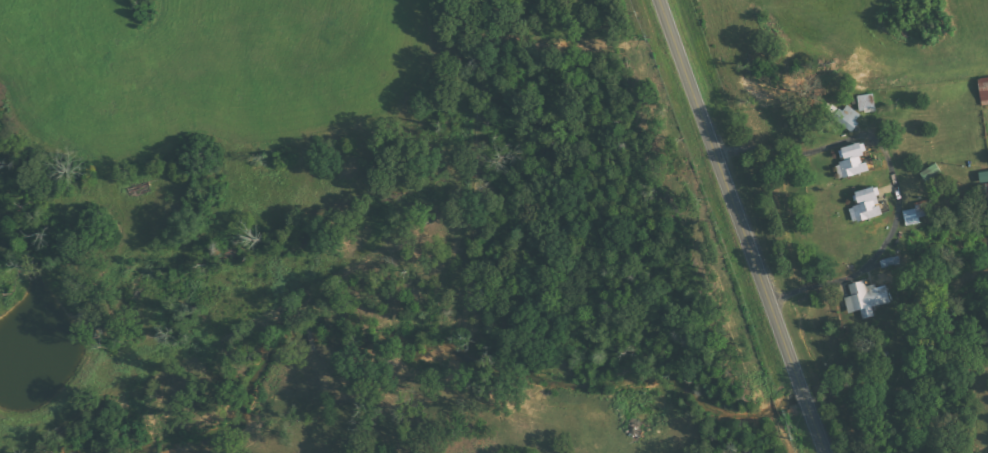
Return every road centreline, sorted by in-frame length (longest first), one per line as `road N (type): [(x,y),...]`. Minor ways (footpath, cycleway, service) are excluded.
road 1 (secondary): [(822,452),(658,0)]

